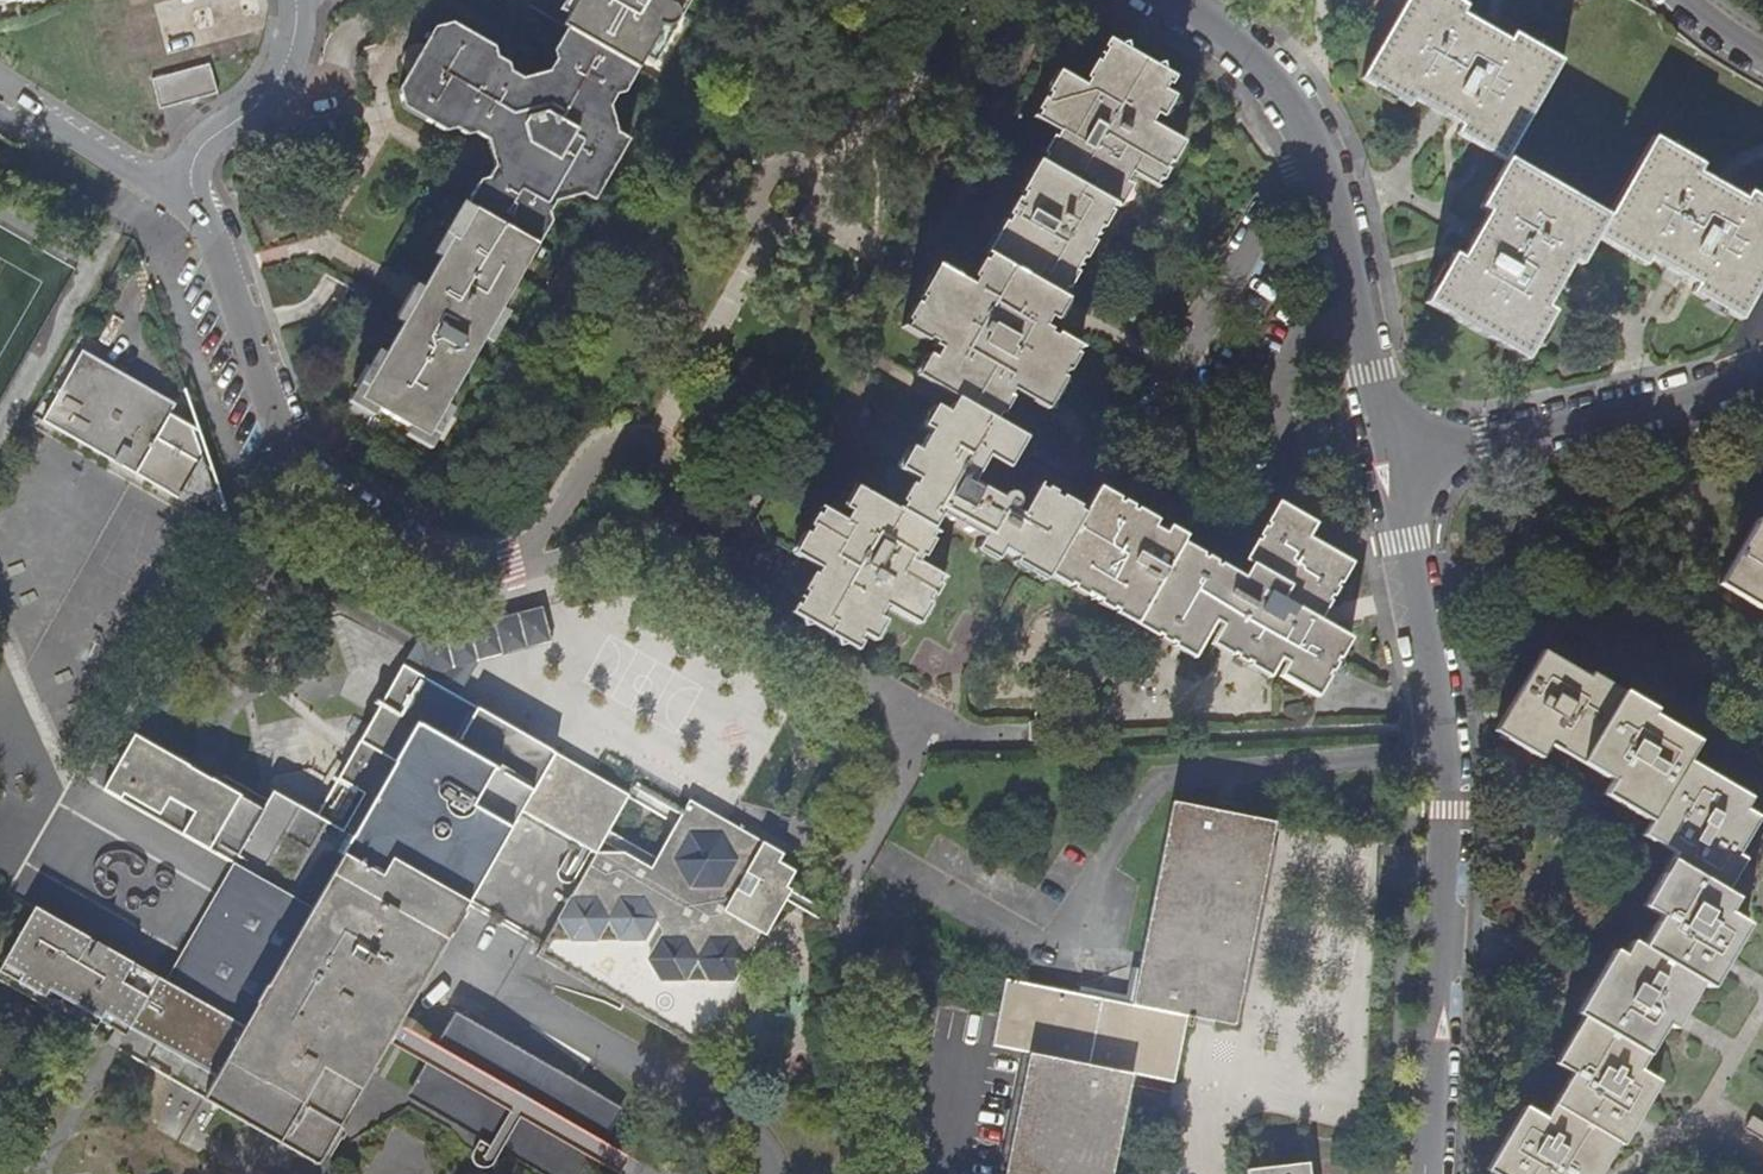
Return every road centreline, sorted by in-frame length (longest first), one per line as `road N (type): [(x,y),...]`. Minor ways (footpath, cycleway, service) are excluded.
road 1 (residential): [(291,0),(281,64),(187,159),(183,186),(284,439),(317,490),(381,532),(457,567),(528,558)]
road 2 (residential): [(1389,454),(1448,758),(1428,1173)]
road 3 (residential): [(1181,0),(1264,62),(1316,149),(1389,454)]
road 4 (residential): [(1389,454),(1484,443),(1720,384),(1762,364)]
road 5 (residential): [(673,510),(674,473),(664,454),(639,441),(610,446),(528,558)]
road 6 (residential): [(528,558),(555,562),(651,526),(673,510)]
road 7 (unclassified): [(673,510),(777,570)]

